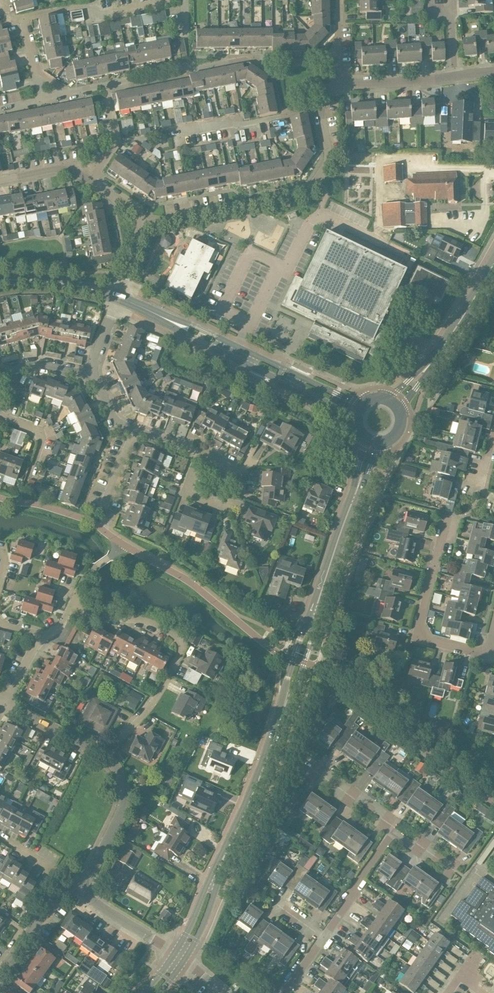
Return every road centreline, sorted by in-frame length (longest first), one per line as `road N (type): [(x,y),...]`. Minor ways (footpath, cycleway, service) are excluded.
road 1 (residential): [(145,218),(308,192),(330,159),(321,109),(335,82)]
road 2 (residential): [(106,761),(156,698),(183,648),(181,638),(147,621),(72,605)]
road 3 (residential): [(106,87),(247,60),(337,56)]
road 4 (tertiary): [(164,318),(356,420)]
road 5 (tertiary): [(362,404),(164,318)]
road 6 (residential): [(488,652),(424,632),(451,513)]
road 7 (tertiary): [(221,864),(285,705)]
road 8 (residential): [(85,896),(123,809),(120,784),(106,761)]
road 9 (residential): [(25,18),(165,0)]
road 10 (residential): [(0,980),(53,909),(66,897),(85,896)]
road 11 (residential): [(324,937),(392,832)]
road 12 (tertiary): [(317,605),(357,489)]
road 13 (residential): [(335,82),(456,77)]
road 14 (tertiary): [(0,280),(119,297)]

